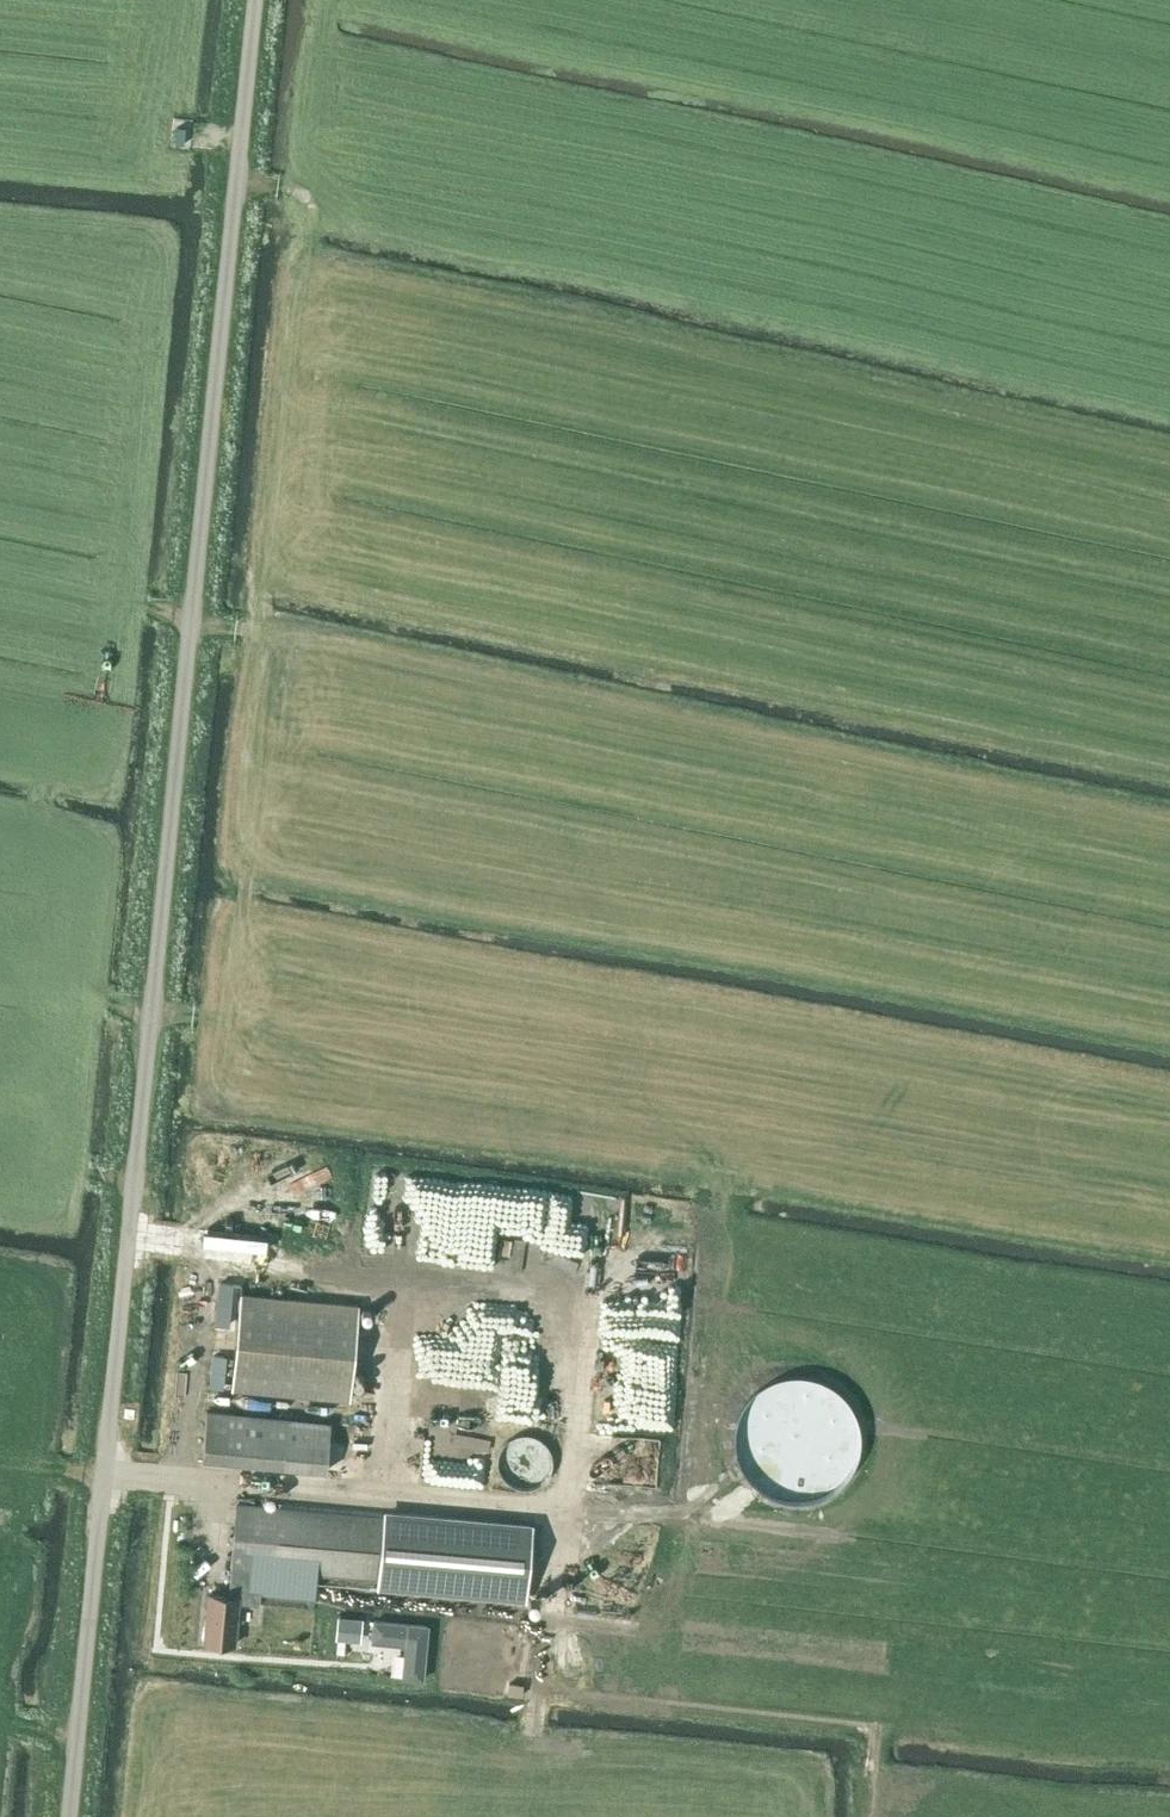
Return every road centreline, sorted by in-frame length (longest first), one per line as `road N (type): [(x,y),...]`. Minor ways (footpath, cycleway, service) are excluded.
road 1 (unclassified): [(254,0),(70,1816)]

